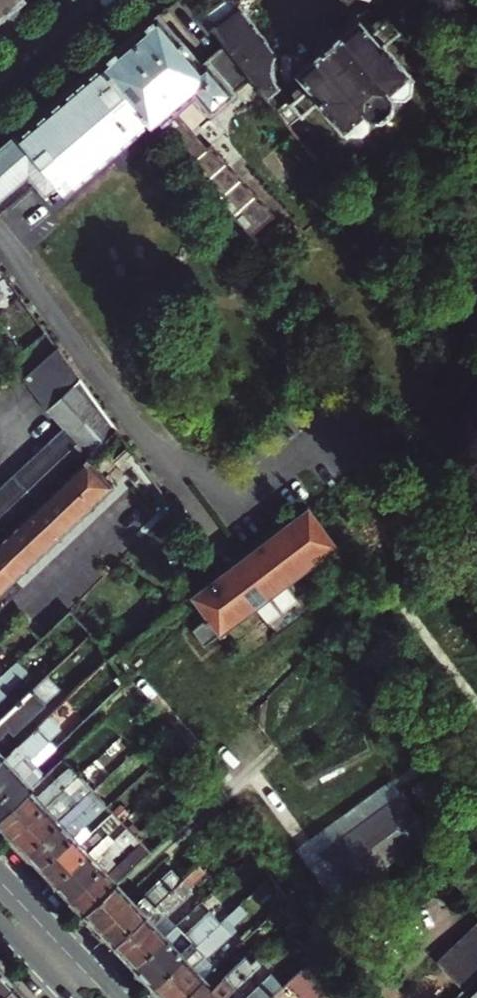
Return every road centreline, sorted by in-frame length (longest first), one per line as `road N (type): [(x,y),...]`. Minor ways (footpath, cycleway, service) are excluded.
road 1 (primary): [(119,997),(0,879)]
road 2 (tertiary): [(0,85),(100,0)]

